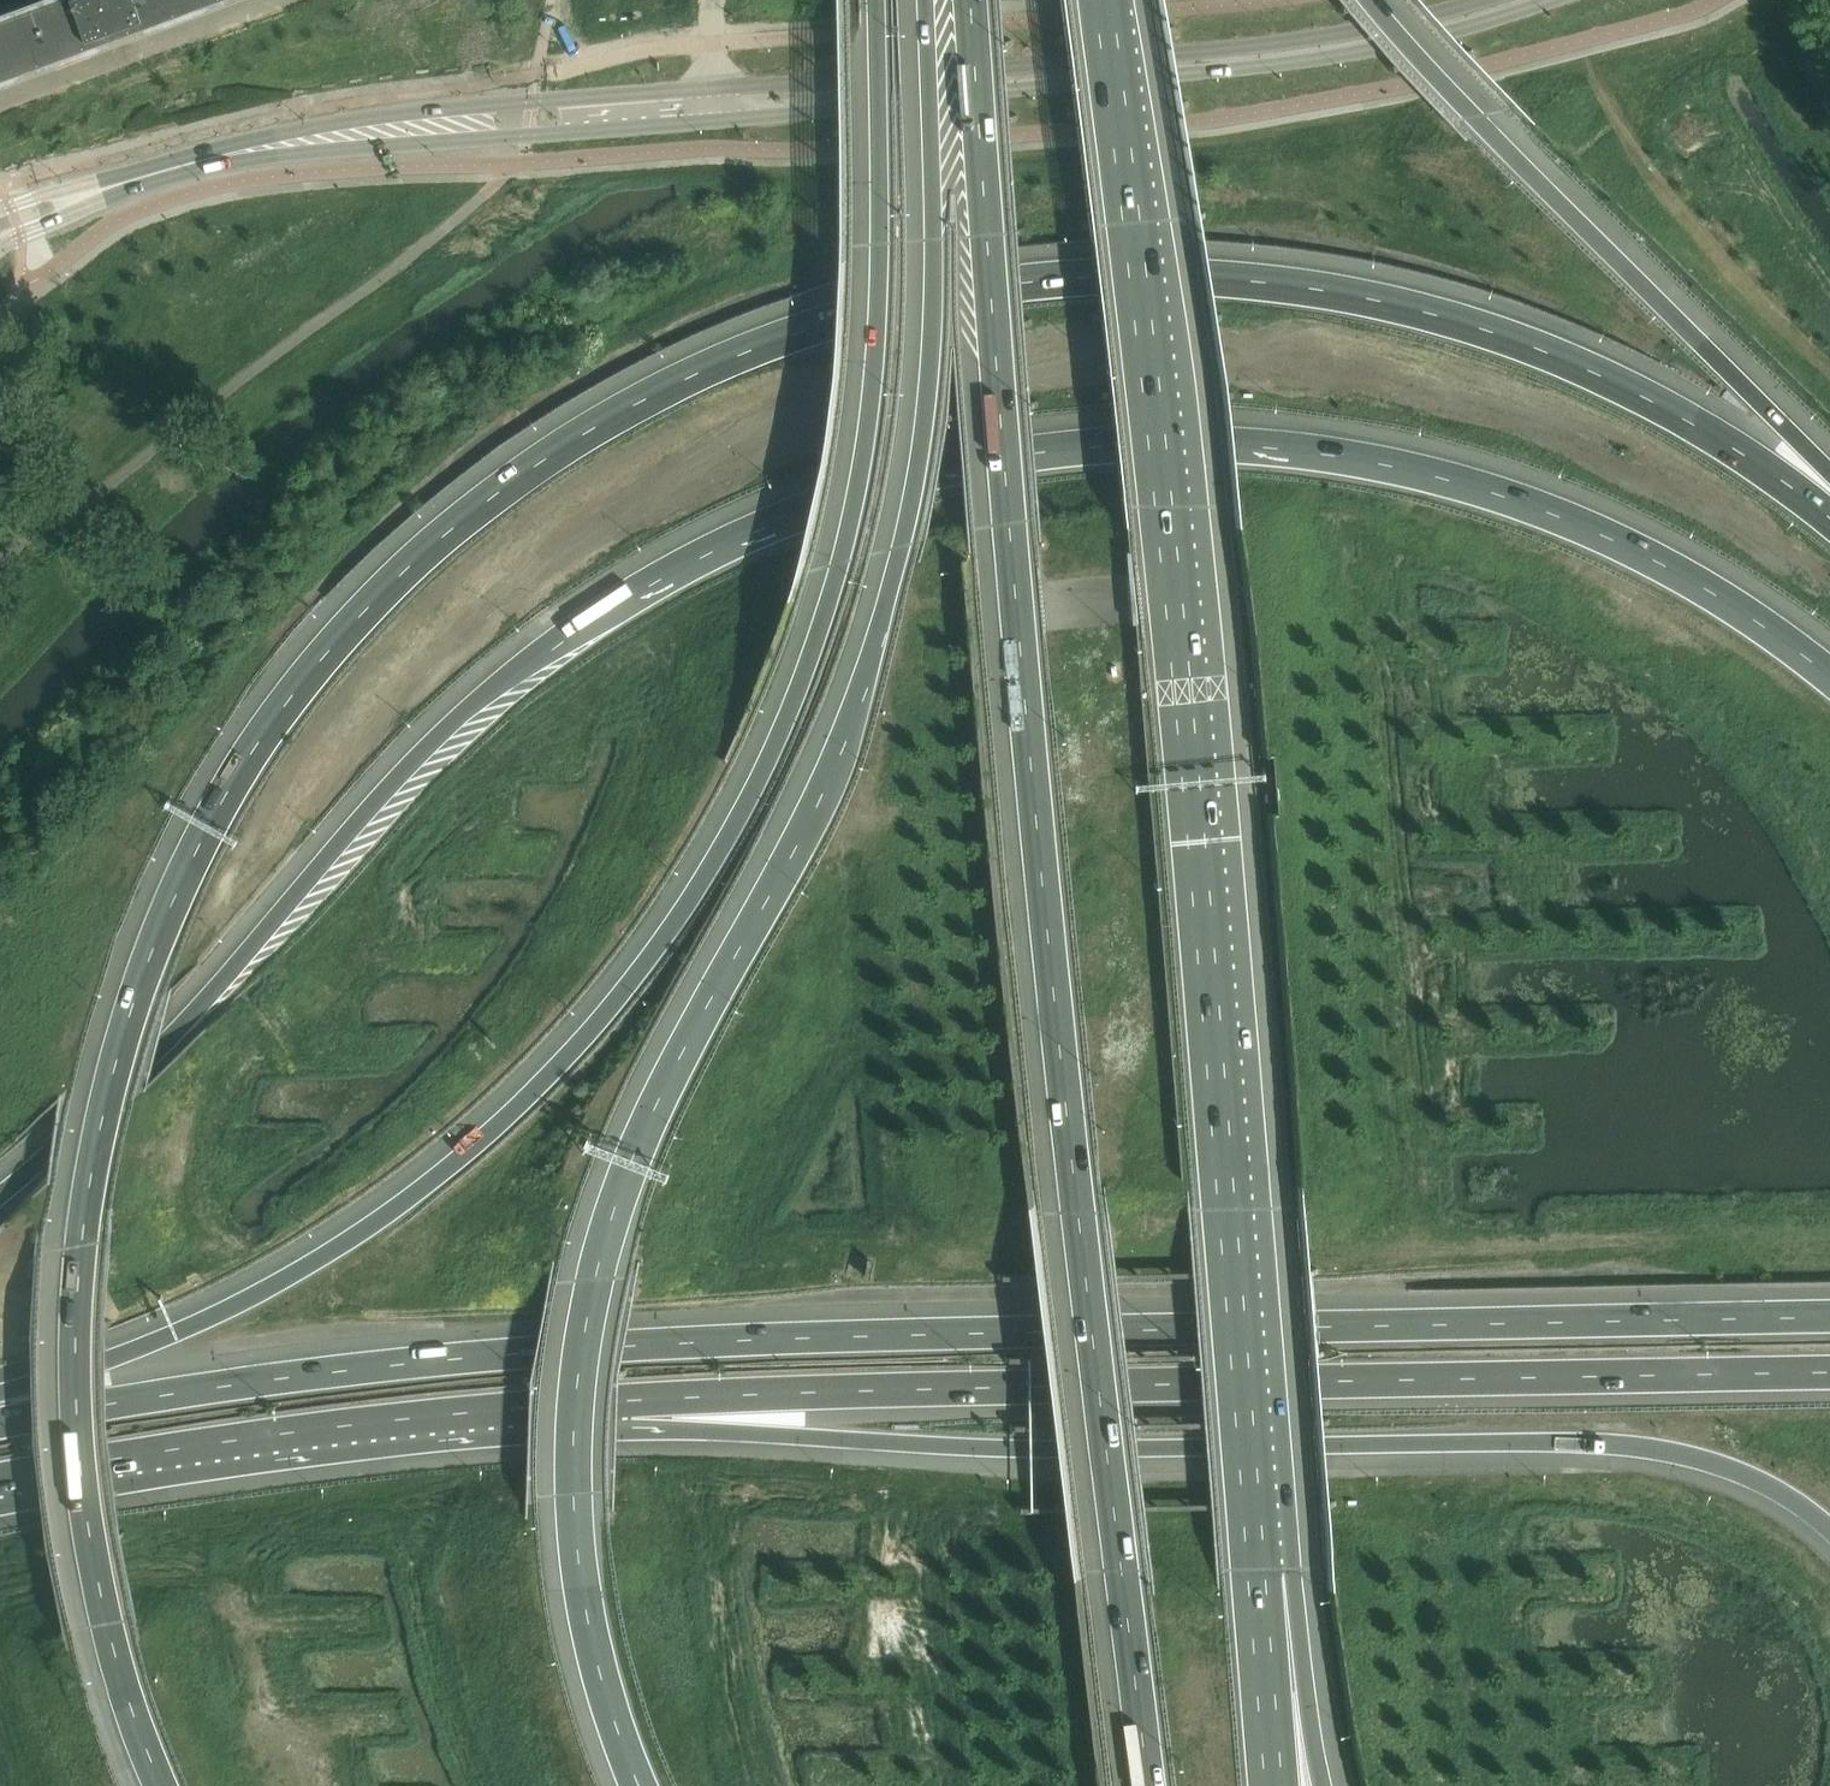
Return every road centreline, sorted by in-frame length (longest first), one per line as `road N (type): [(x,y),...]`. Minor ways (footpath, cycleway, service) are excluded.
road 1 (motorway): [(1829,522),(1700,430),(1496,336),(1325,291),(1207,278),(958,290),(821,319),(657,385),(511,473),(382,582),(235,761),(157,909),(103,1081),(74,1244),(76,1473),(110,1642),(162,1785)]
road 2 (motorway): [(1829,680),(1663,567),(1549,515),(1430,474),(1312,448),(1152,442),(1059,450),(869,490),(681,568),(471,707),(378,798),(166,1044),(0,1196)]
road 3 (motorway): [(924,0),(931,290),(914,485),(843,746),(655,1112),(599,1268),(578,1380),(578,1555),(614,1720),(638,1785)]
road 4 (motorway): [(1829,1318),(672,1344),(279,1379),(0,1425)]
road 5 (motorway): [(872,0),(877,361),(851,522),(809,666),(733,832),(686,910),(558,1071),(438,1181),(276,1284),(177,1334),(0,1394)]
road 6 (motorway): [(971,0),(1079,1196),(1150,1785)]
road 7 (motorway): [(1276,1586),(1179,520),(1108,0)]
road 8 (motorway): [(634,1411),(804,1437),(1056,1451),(1645,1447),(1739,1469),(1829,1527)]
road 9 (motorway): [(634,1411),(806,1393),(1829,1369)]
road 10 (tertiary): [(715,121),(1311,58),(1555,0)]
road 11 (tertiary): [(1479,0),(1263,44),(713,89)]
road 12 (motorway): [(1829,494),(1763,409),(1373,0)]
road 13 (motorway): [(0,1489),(394,1428),(634,1411)]
road 14 (tertiary): [(713,89),(480,108),(387,131)]
road 15 (tertiary): [(387,131),(461,139),(715,121)]
road 16 (tertiary): [(135,182),(257,148),(387,131)]
road 17 (motorway): [(1322,1785),(1276,1586)]
road 18 (motorway): [(1287,1785),(1276,1586)]
road 19 (tertiary): [(0,243),(135,182)]
road 20 (tertiary): [(135,182),(0,209)]

